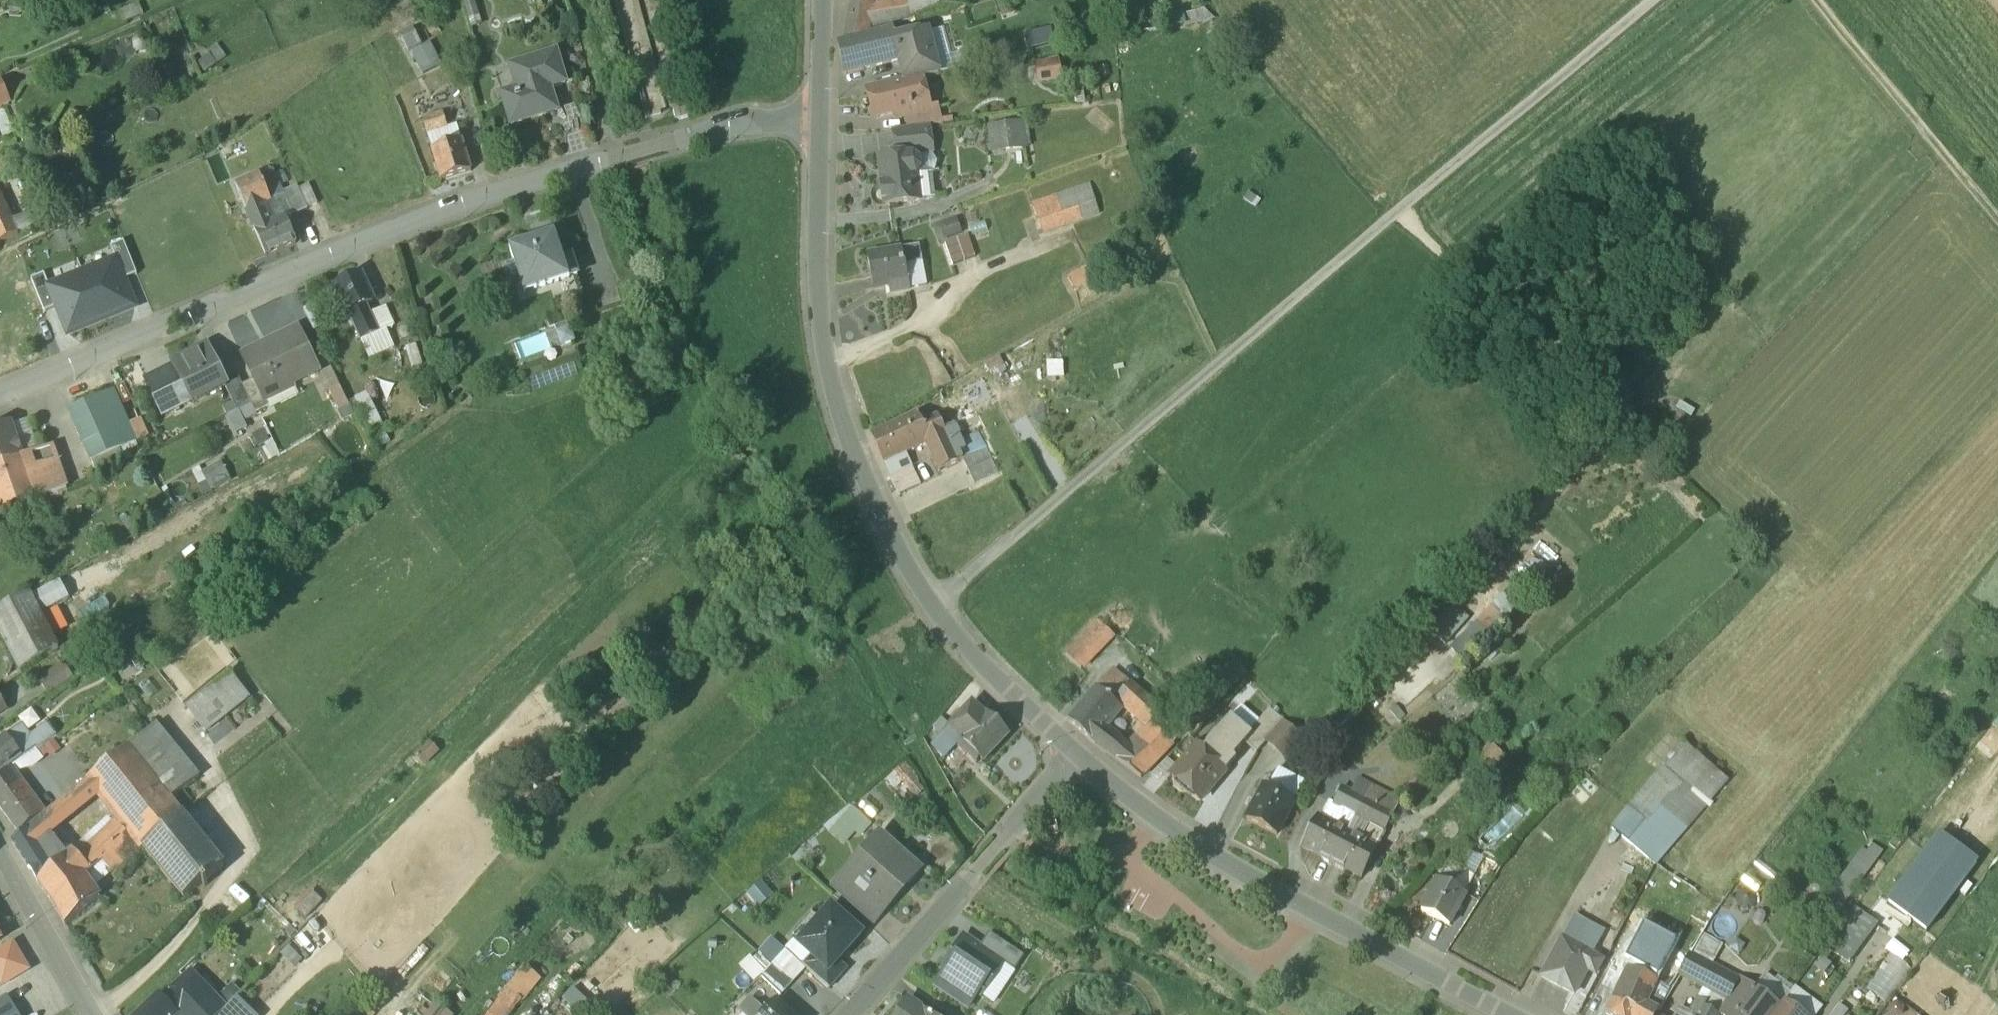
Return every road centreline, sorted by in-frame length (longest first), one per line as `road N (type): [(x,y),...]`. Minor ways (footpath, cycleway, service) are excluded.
road 1 (track): [(1653,0),(930,604)]
road 2 (residential): [(0,396),(424,218),(619,155),(750,125),(818,122)]
road 3 (residential): [(818,122),(820,319),(850,445),(930,604),(1077,752)]
road 4 (residential): [(1077,752),(1227,867),(1499,1014)]
road 5 (residential): [(1077,752),(852,1014)]
road 6 (track): [(1997,227),(1811,0)]
road 7 (residential): [(96,1014),(0,843)]
road 8 (residential): [(822,0),(818,122)]

